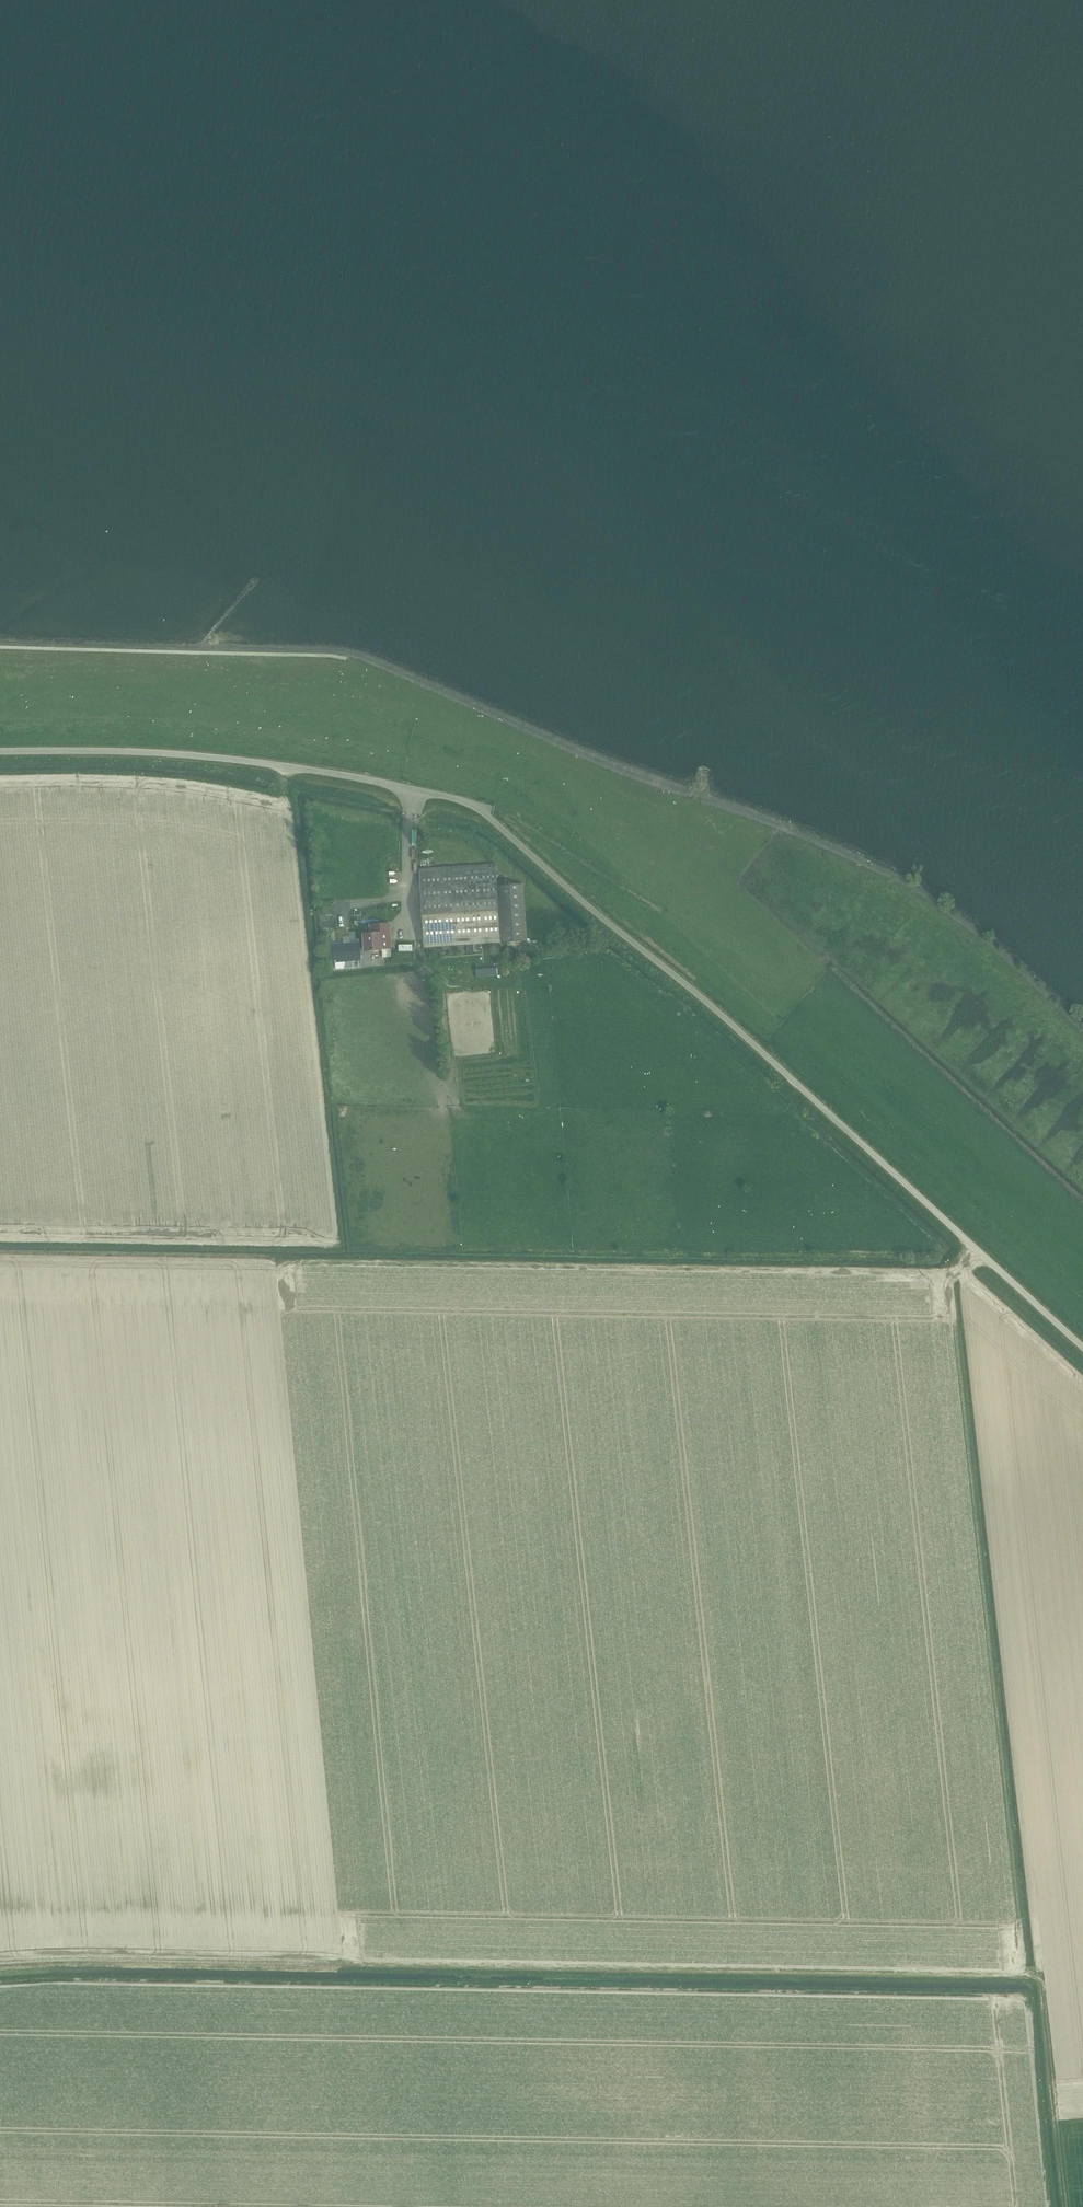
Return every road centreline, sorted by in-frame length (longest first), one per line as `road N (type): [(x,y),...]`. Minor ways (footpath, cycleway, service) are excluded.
road 1 (unclassified): [(1082,1353),(775,1067),(461,800),(249,761),(0,752)]
road 2 (track): [(1065,2206),(1040,1979),(1026,1974),(0,1963)]
road 3 (track): [(504,814),(657,912),(1082,1297)]

